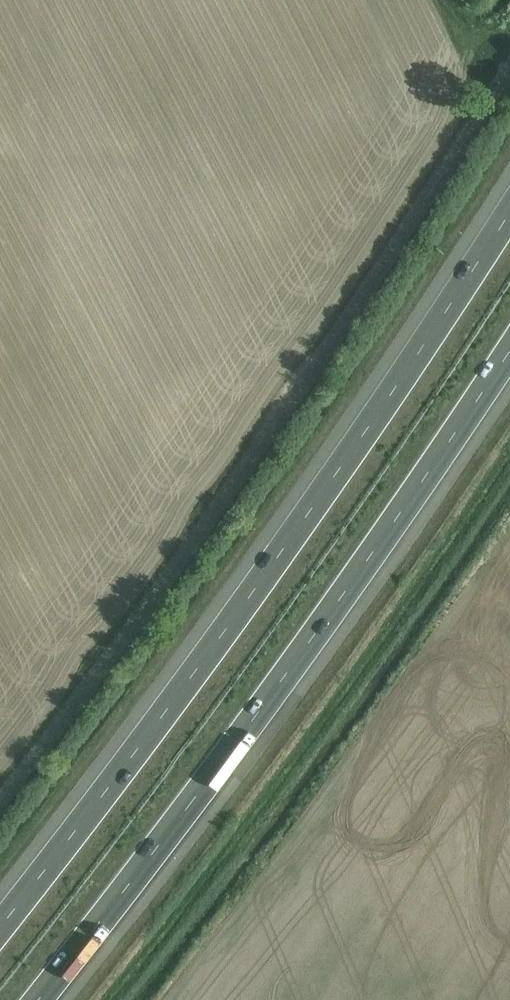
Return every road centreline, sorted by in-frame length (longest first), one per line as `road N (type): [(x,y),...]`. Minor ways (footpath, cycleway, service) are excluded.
road 1 (unclassified): [(0,797),(145,608),(509,64)]
road 2 (motorway): [(509,210),(336,473),(0,920)]
road 3 (motorway): [(36,999),(200,791),(509,350)]

